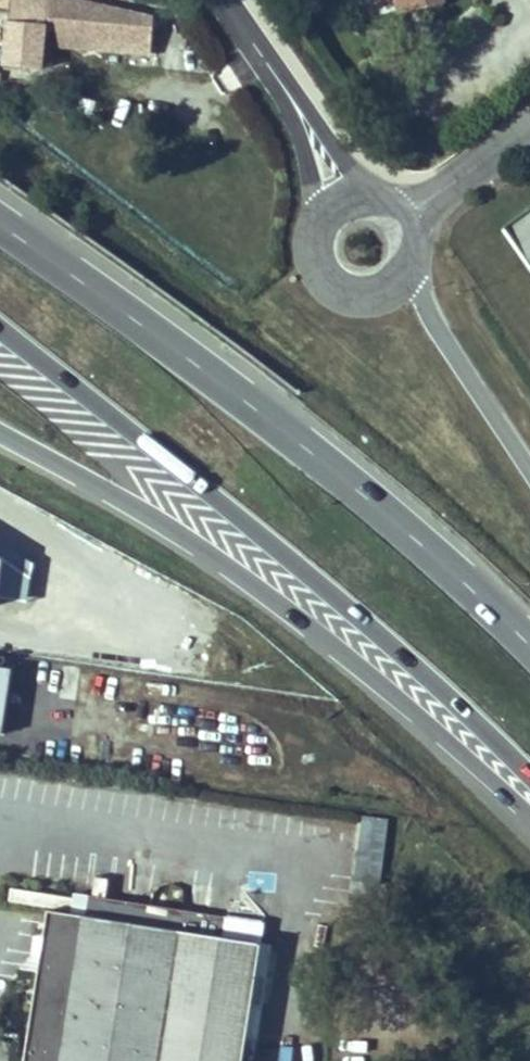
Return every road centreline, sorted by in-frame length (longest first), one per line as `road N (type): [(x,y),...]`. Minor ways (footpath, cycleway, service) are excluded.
road 1 (trunk): [(529,638),(445,553),(0,214)]
road 2 (trunk): [(0,334),(505,758)]
road 3 (trunk): [(0,435),(189,545),(505,758)]
road 4 (secondary): [(226,0),(295,100),(341,196)]
road 5 (trunk): [(529,451),(428,289),(409,274)]
road 6 (secondary): [(341,196),(311,238),(319,272),(363,297),(409,274)]
road 7 (residential): [(529,131),(408,213)]

